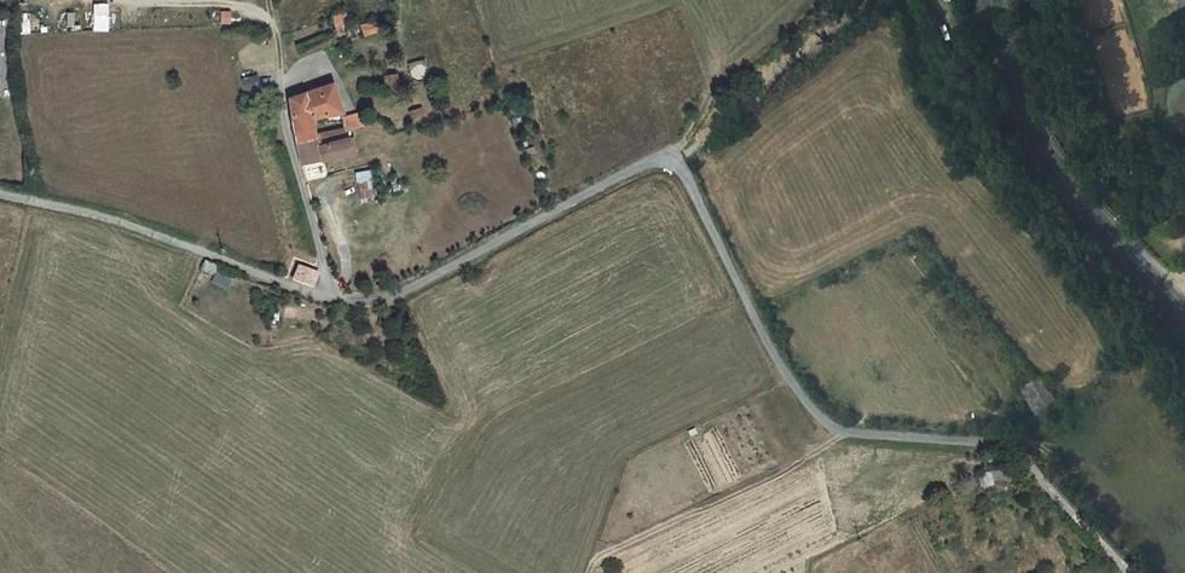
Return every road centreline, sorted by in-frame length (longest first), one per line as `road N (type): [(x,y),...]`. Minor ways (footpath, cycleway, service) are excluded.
road 1 (residential): [(329,306),(385,290),(668,160),(793,386),(819,417),(840,431),(1006,447),(1131,572)]
road 2 (primary): [(983,0),(1012,94),(1055,175),(1184,307)]
road 3 (residential): [(0,193),(108,221),(329,306)]
road 4 (residential): [(329,306),(283,129),(280,76)]
road 5 (track): [(345,180),(321,194),(343,276),(327,294)]

